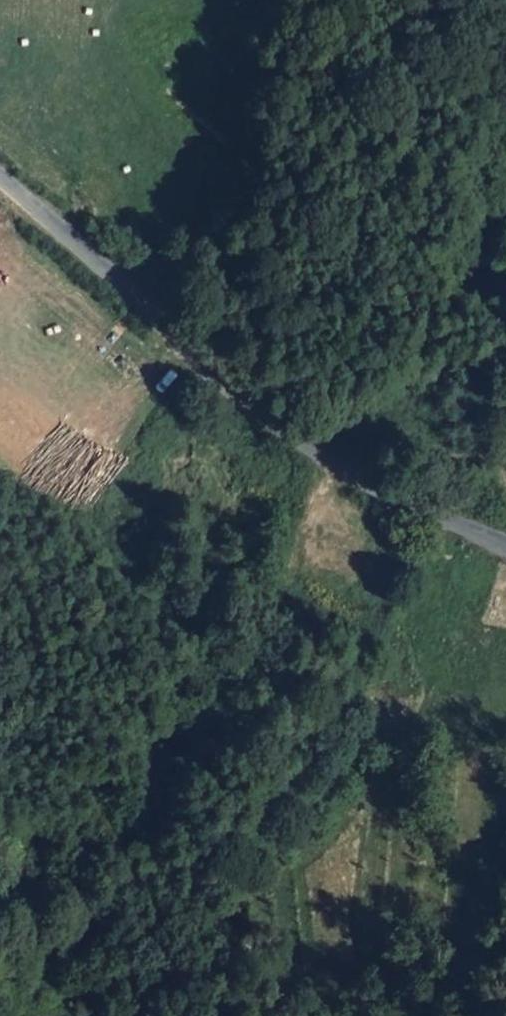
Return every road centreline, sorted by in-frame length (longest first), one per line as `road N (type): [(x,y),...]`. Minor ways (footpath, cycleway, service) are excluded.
road 1 (tertiary): [(0,177),(228,389),(332,467),(505,552)]

